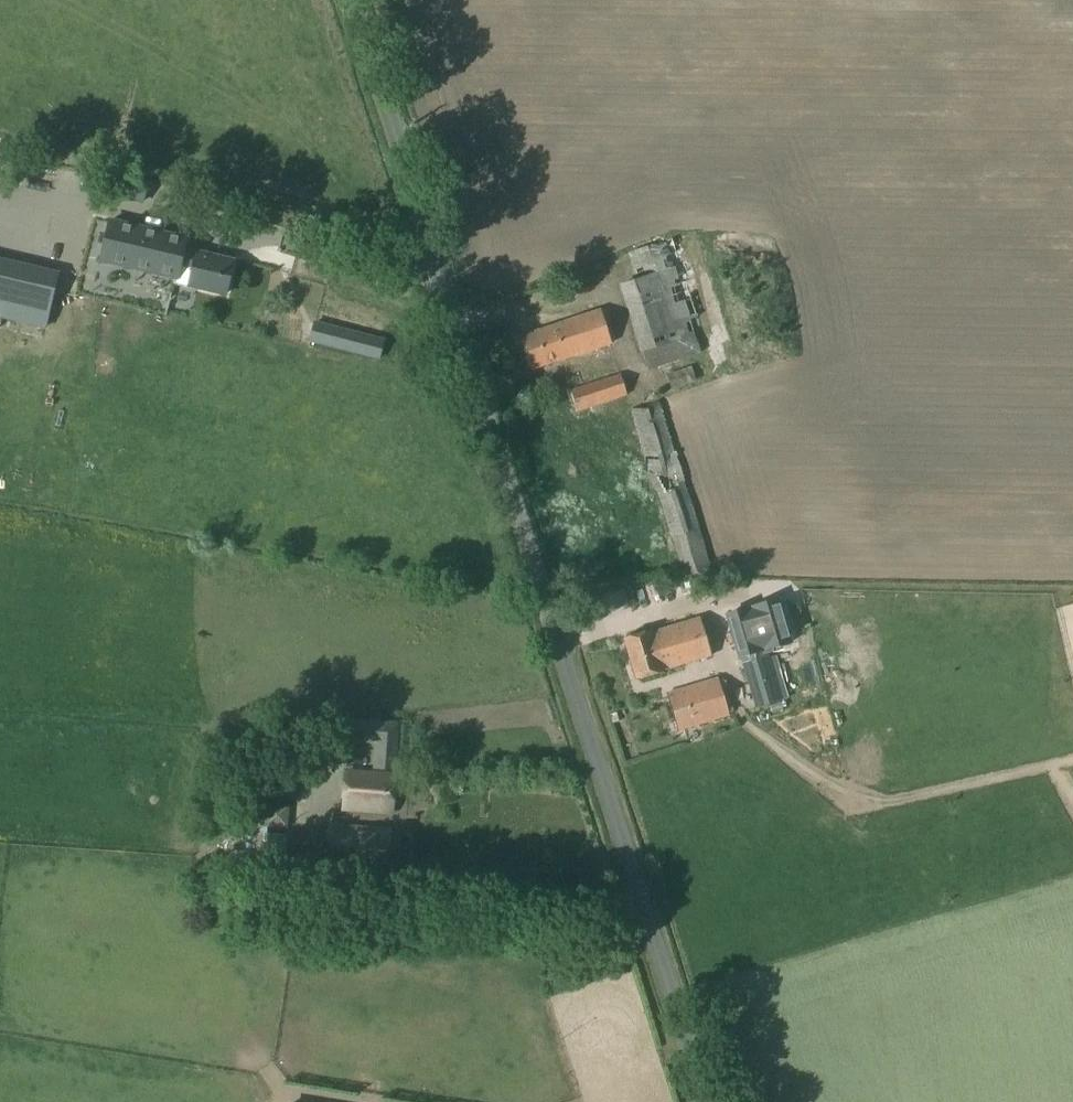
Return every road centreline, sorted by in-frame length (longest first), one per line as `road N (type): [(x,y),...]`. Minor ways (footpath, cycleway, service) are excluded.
road 1 (unclassified): [(702,1101),(351,0)]

